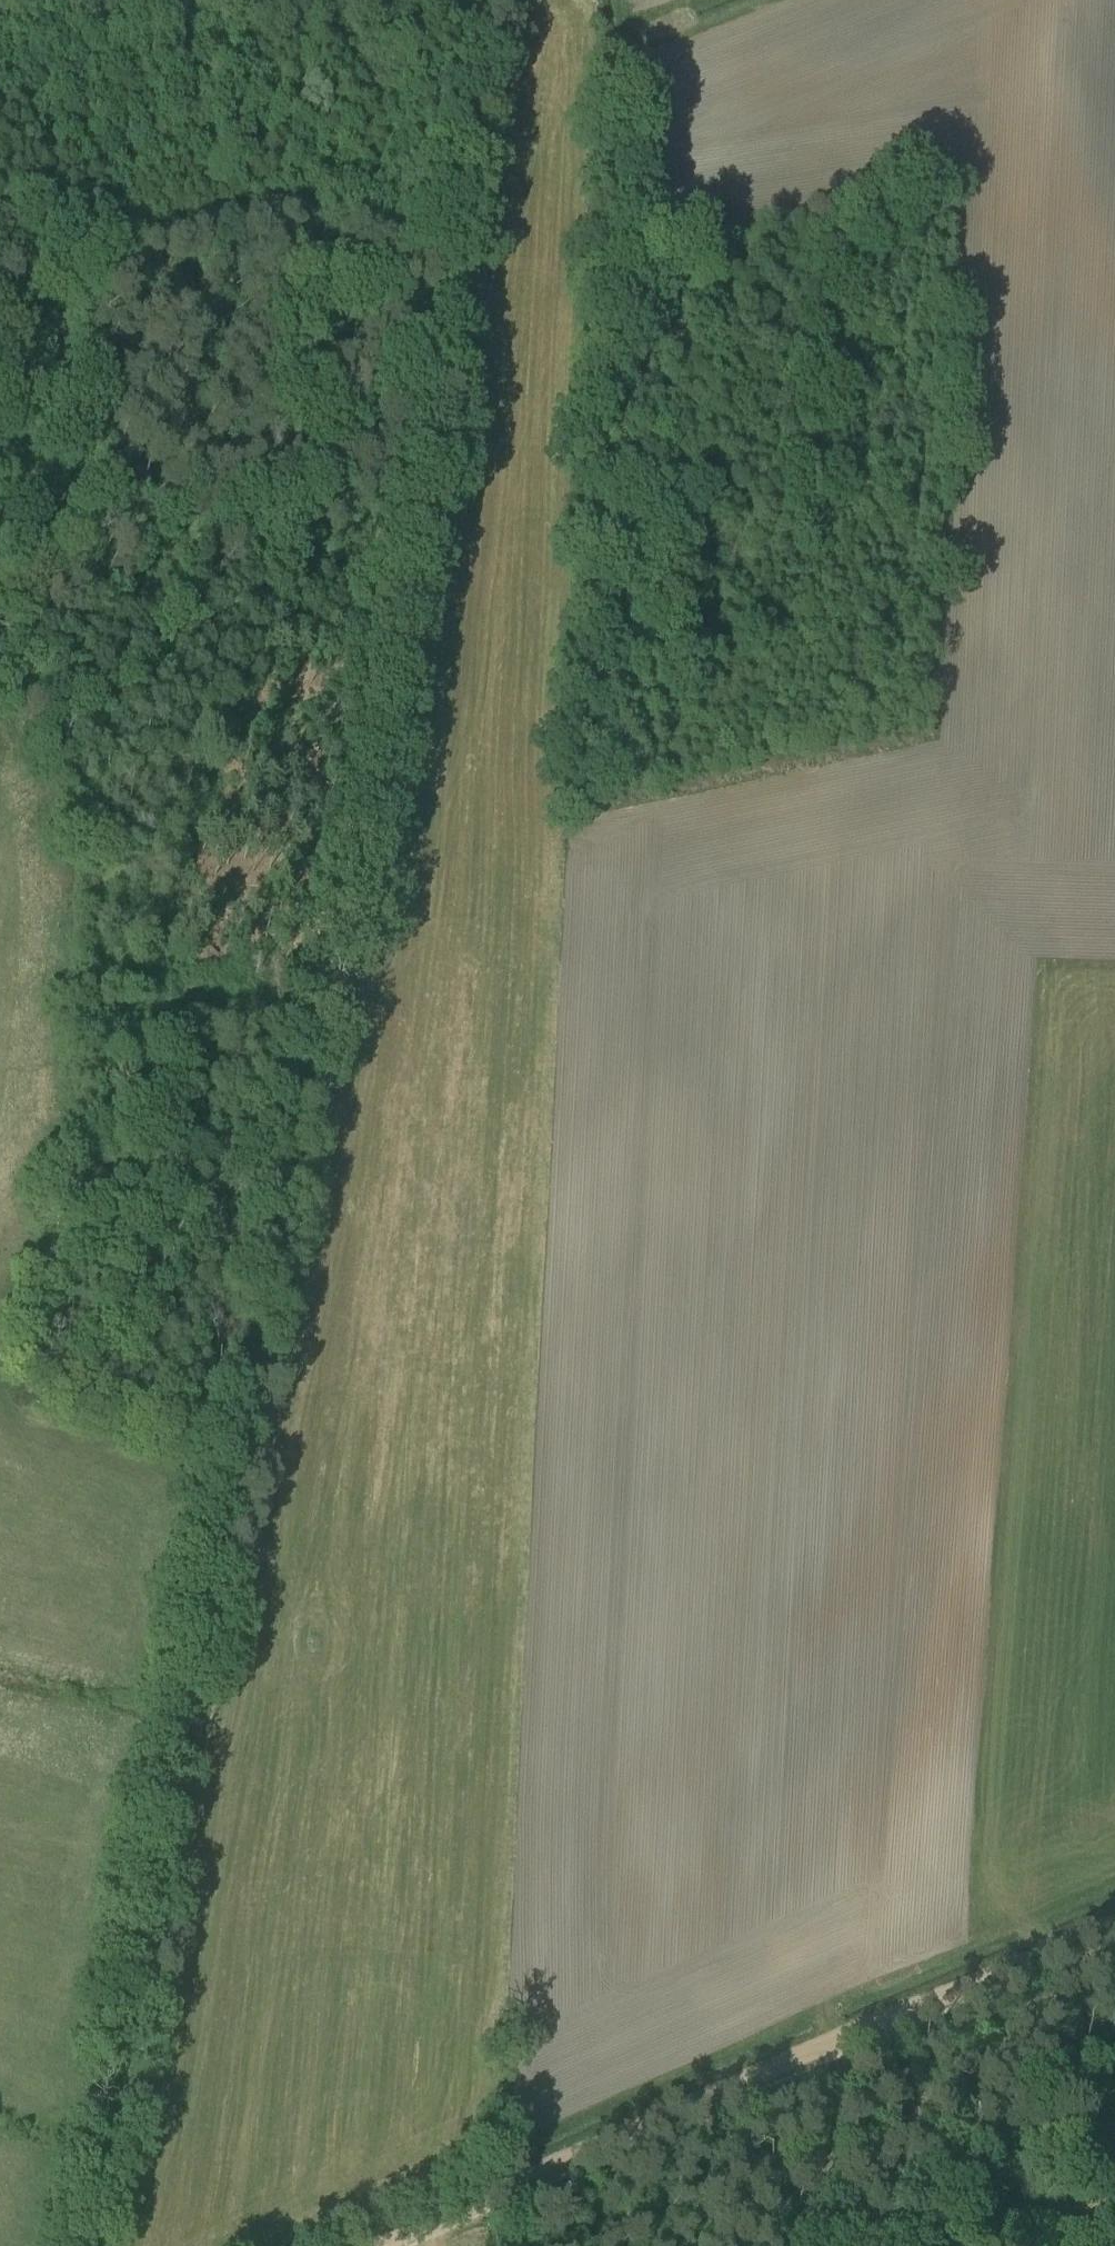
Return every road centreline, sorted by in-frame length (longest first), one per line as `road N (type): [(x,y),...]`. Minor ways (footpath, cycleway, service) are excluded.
road 1 (track): [(1114,1939),(402,2245)]
road 2 (track): [(865,2047),(827,2245)]

